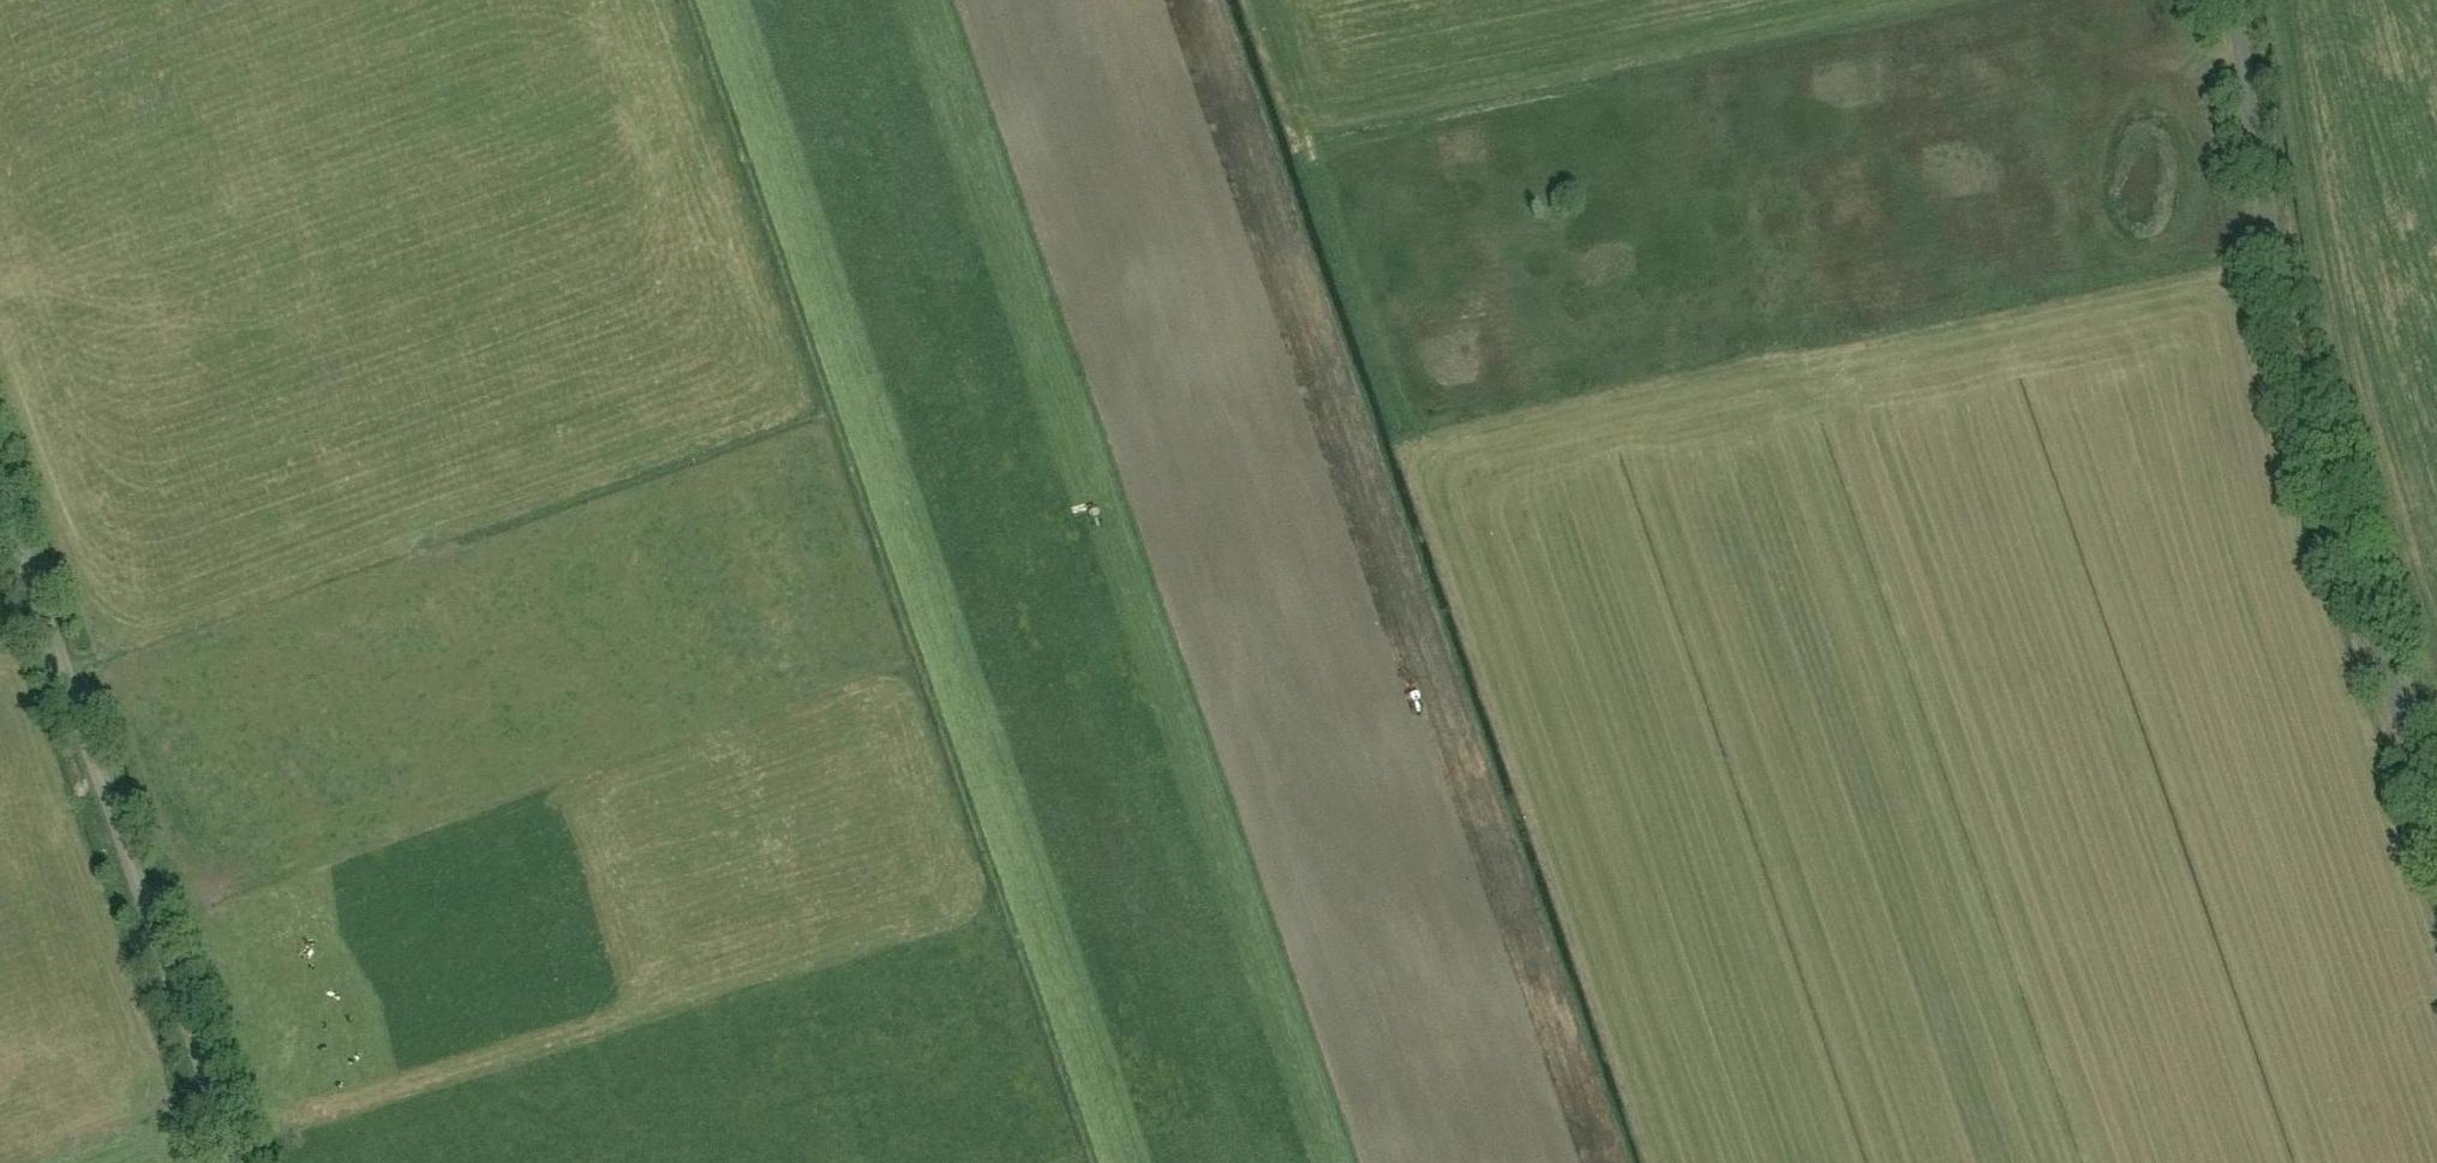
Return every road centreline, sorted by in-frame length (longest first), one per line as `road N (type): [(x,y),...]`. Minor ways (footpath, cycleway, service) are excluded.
road 1 (unclassified): [(2436,818),(2377,642),(2292,333),(2238,0)]
road 2 (unclassified): [(234,1162),(0,506)]

